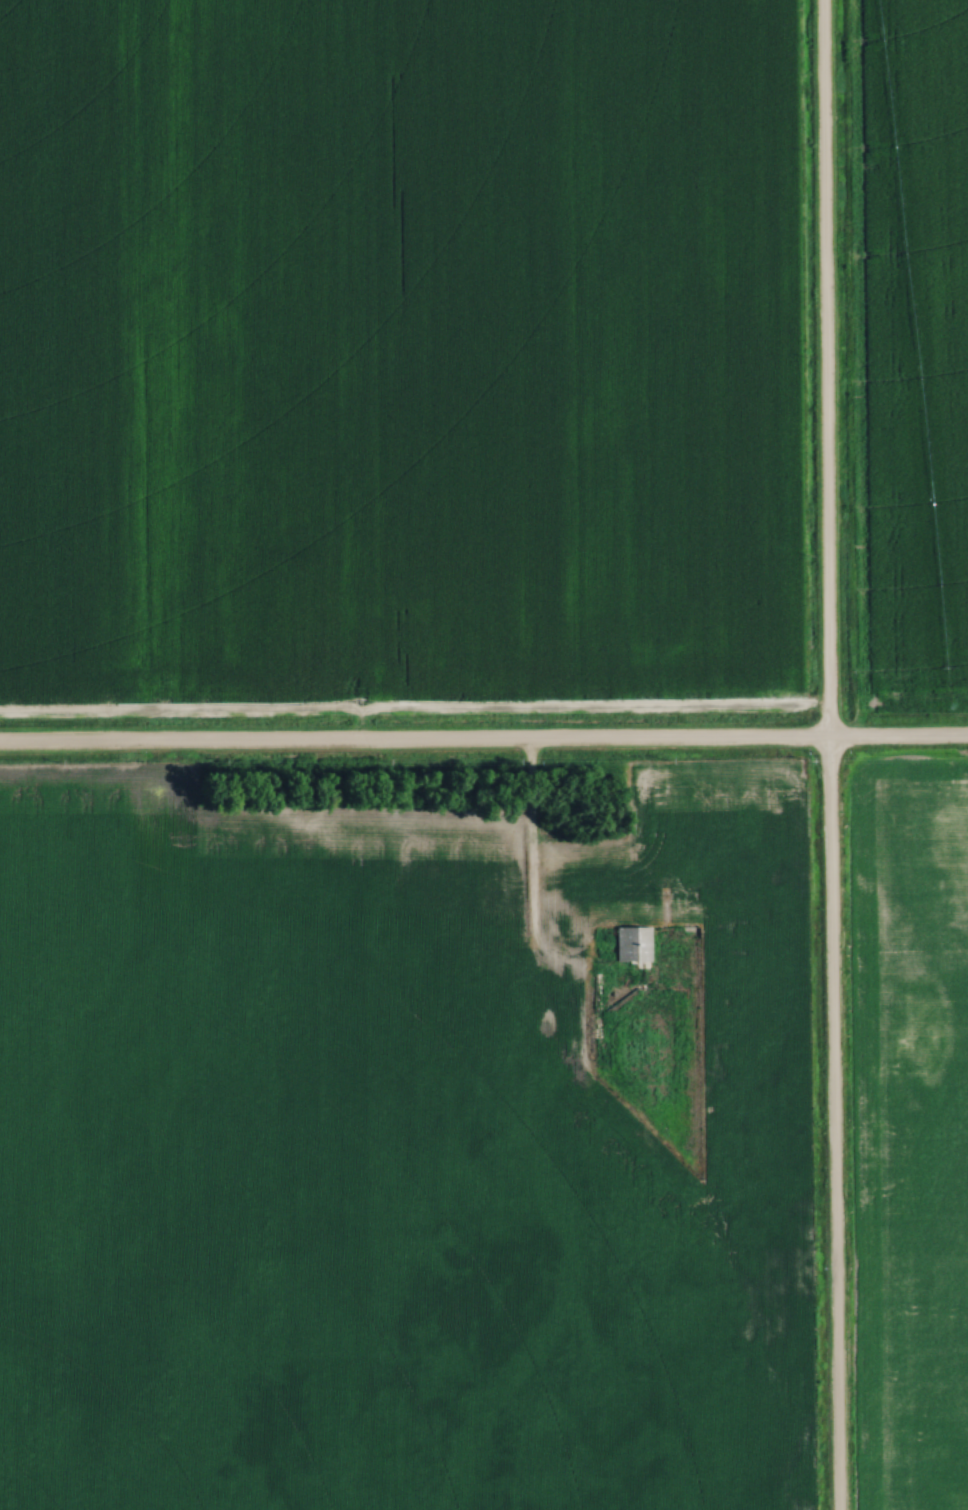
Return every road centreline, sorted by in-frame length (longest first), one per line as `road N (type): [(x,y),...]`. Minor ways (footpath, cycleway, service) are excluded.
road 1 (residential): [(840,1509),(821,0)]
road 2 (tertiary): [(967,741),(0,747)]

